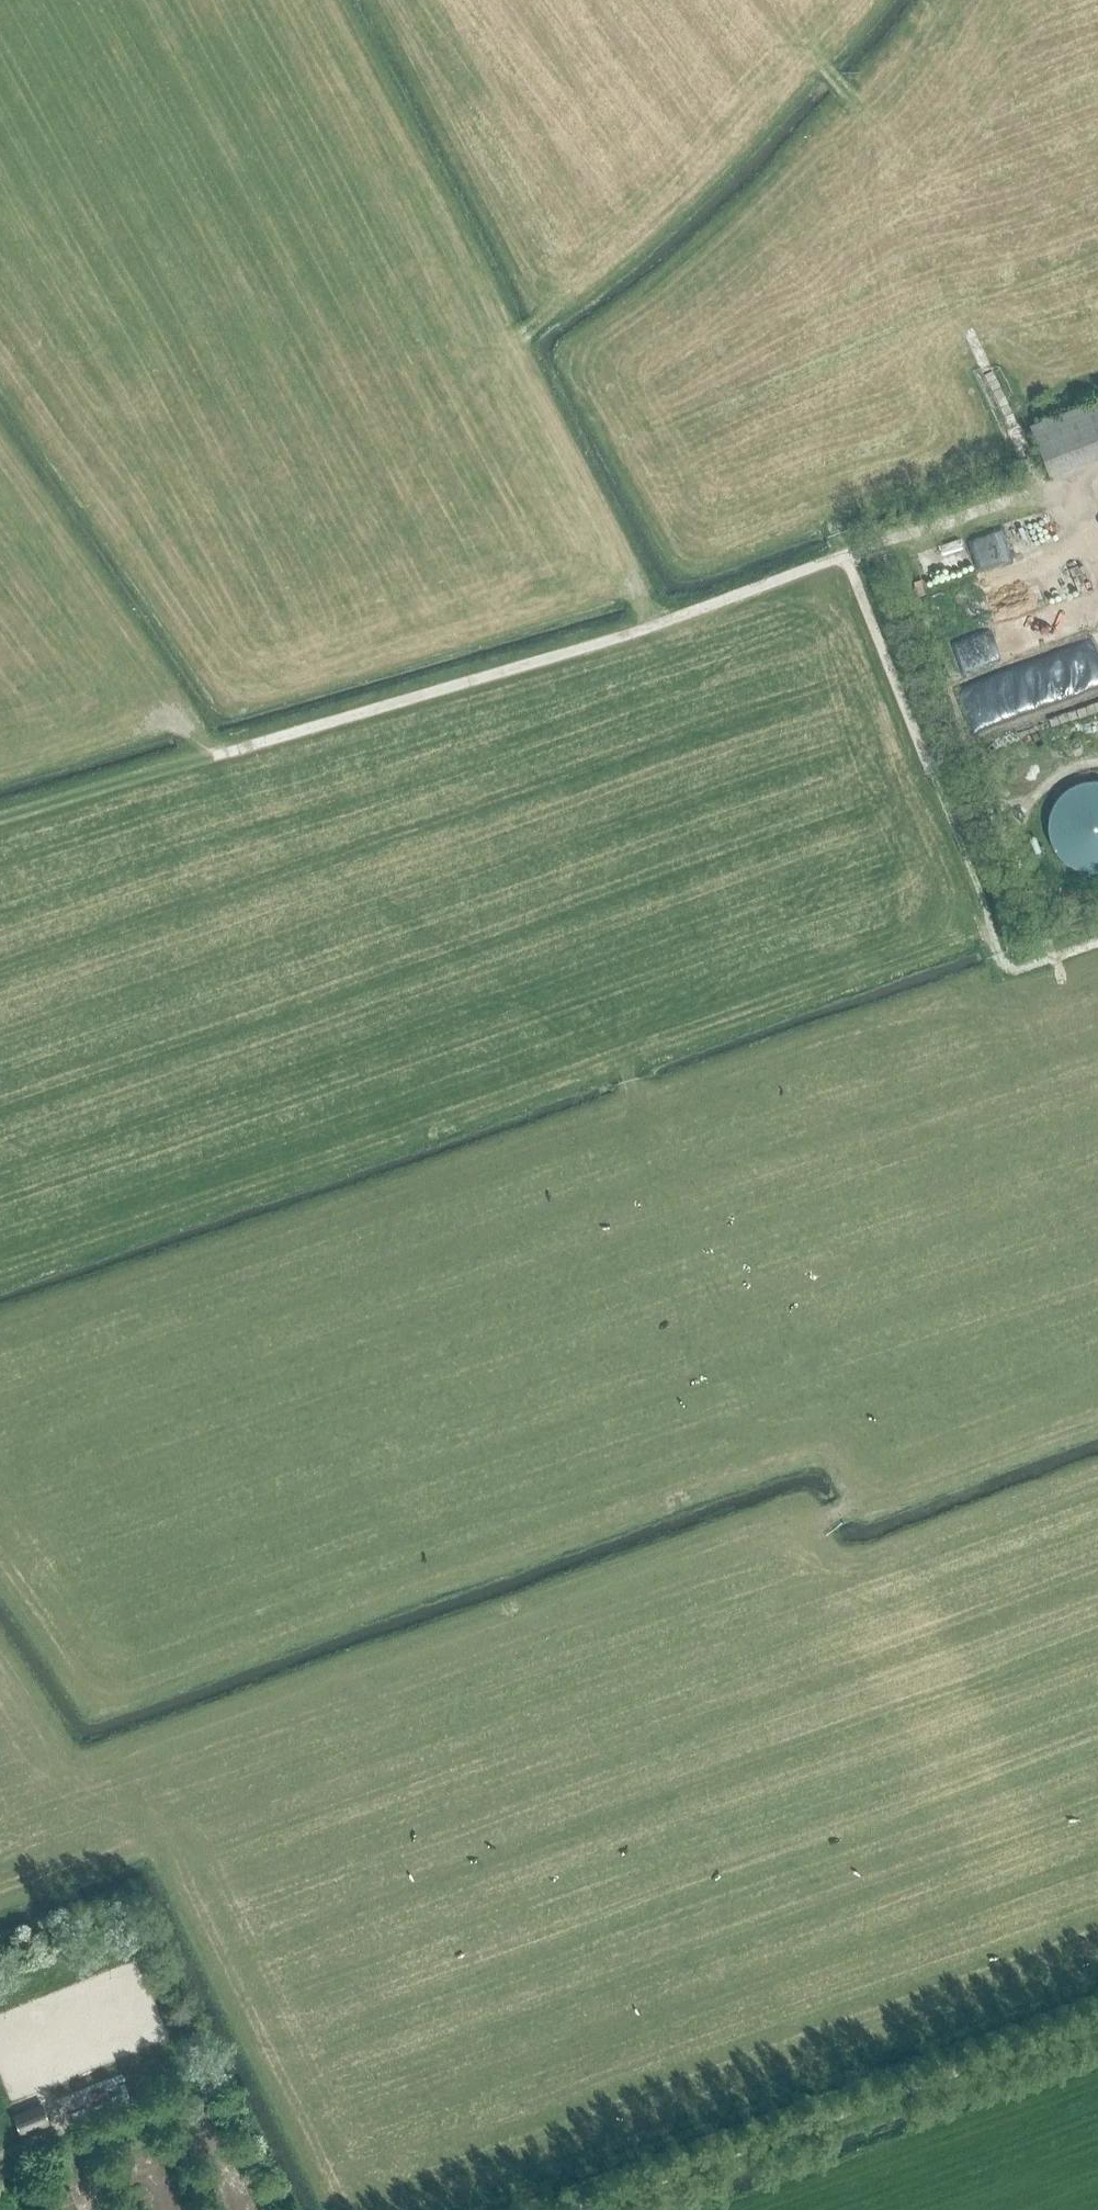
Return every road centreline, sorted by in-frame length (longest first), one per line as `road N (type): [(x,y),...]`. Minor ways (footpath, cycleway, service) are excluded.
road 1 (track): [(1066,488),(651,632),(217,759)]

